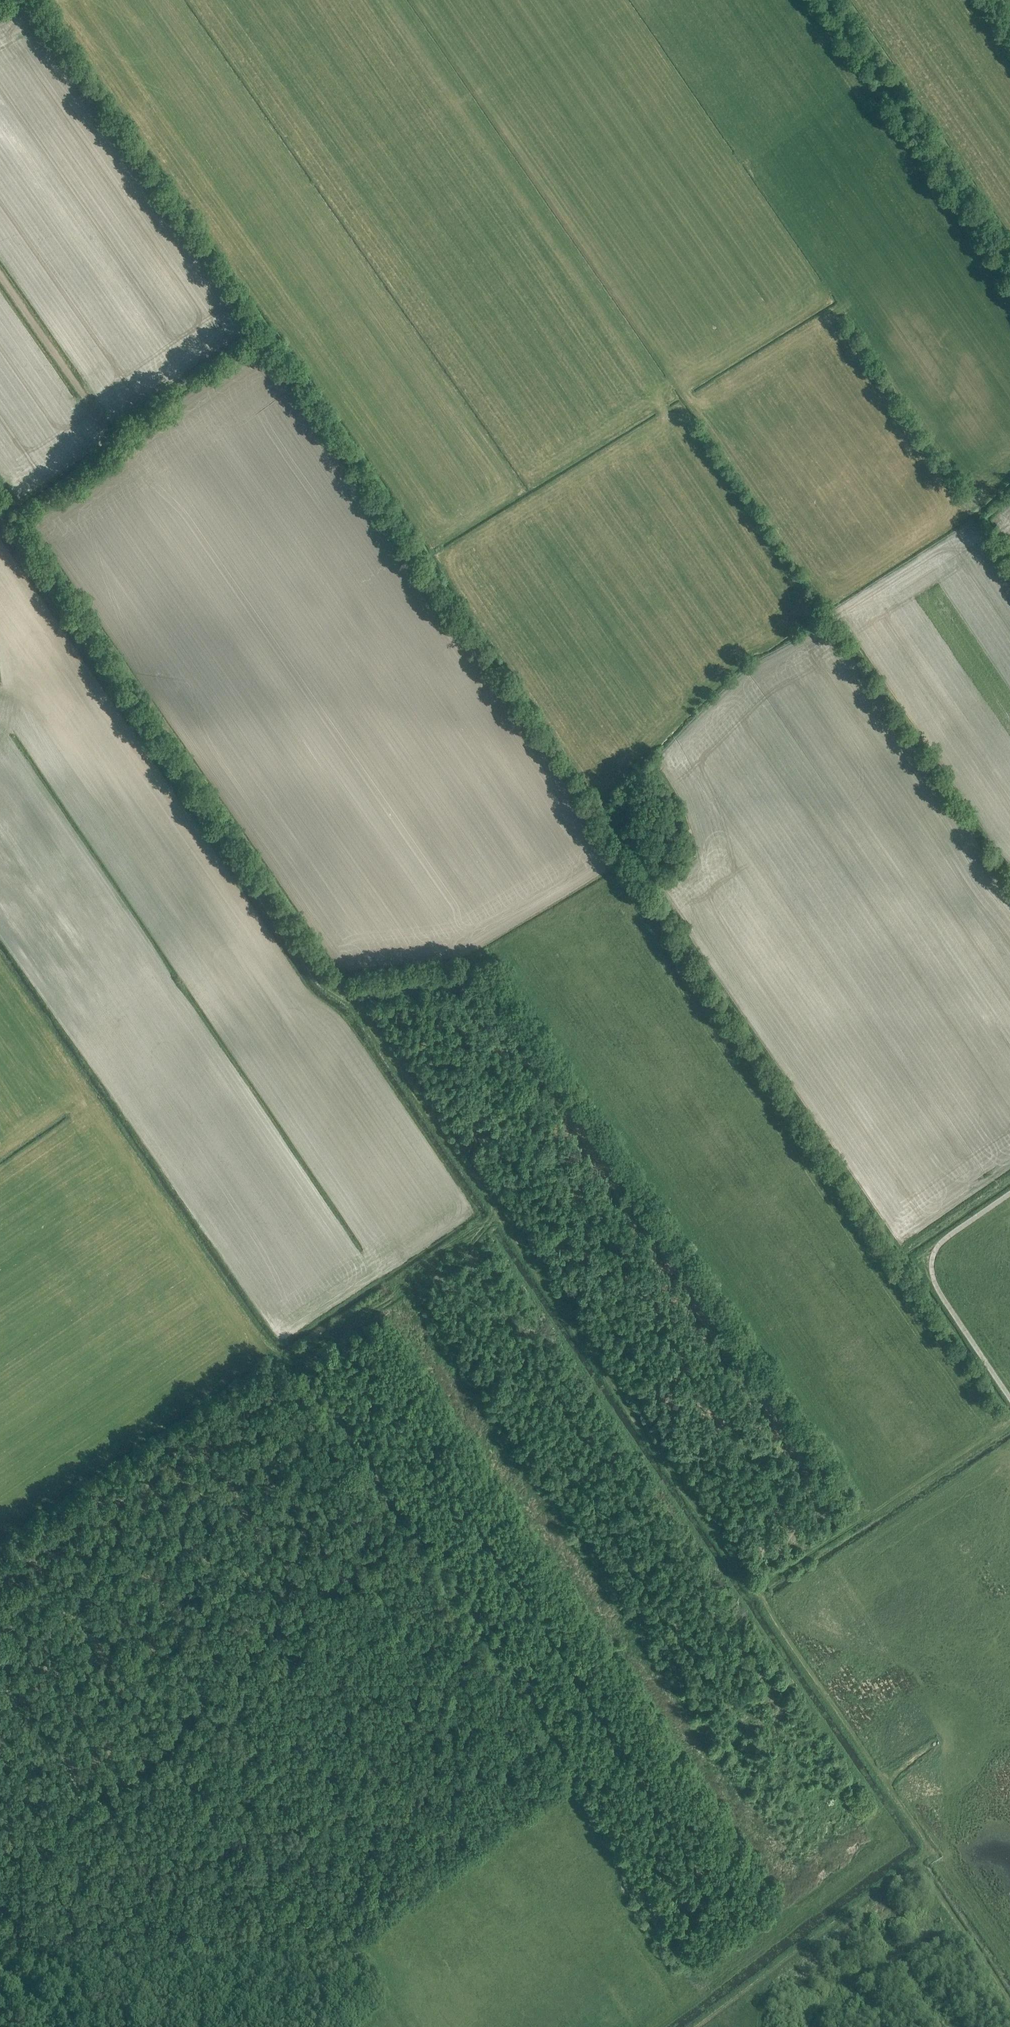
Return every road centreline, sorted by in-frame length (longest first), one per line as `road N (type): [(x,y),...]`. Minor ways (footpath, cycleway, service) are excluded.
road 1 (track): [(757,1595),(358,1014),(317,976),(0,515)]
road 2 (track): [(125,456),(0,276)]

